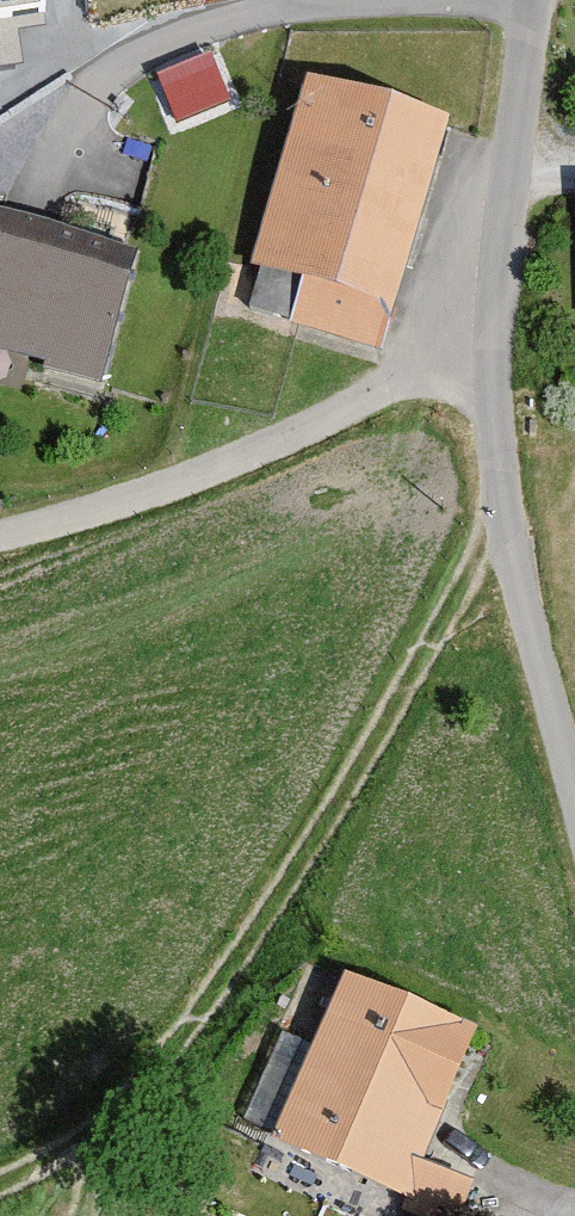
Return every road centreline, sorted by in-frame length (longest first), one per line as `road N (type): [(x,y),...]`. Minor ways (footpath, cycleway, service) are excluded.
road 1 (residential): [(534,0),(495,331),(499,528),(574,828)]
road 2 (track): [(0,1182),(113,1122),(178,1047),(499,528)]

